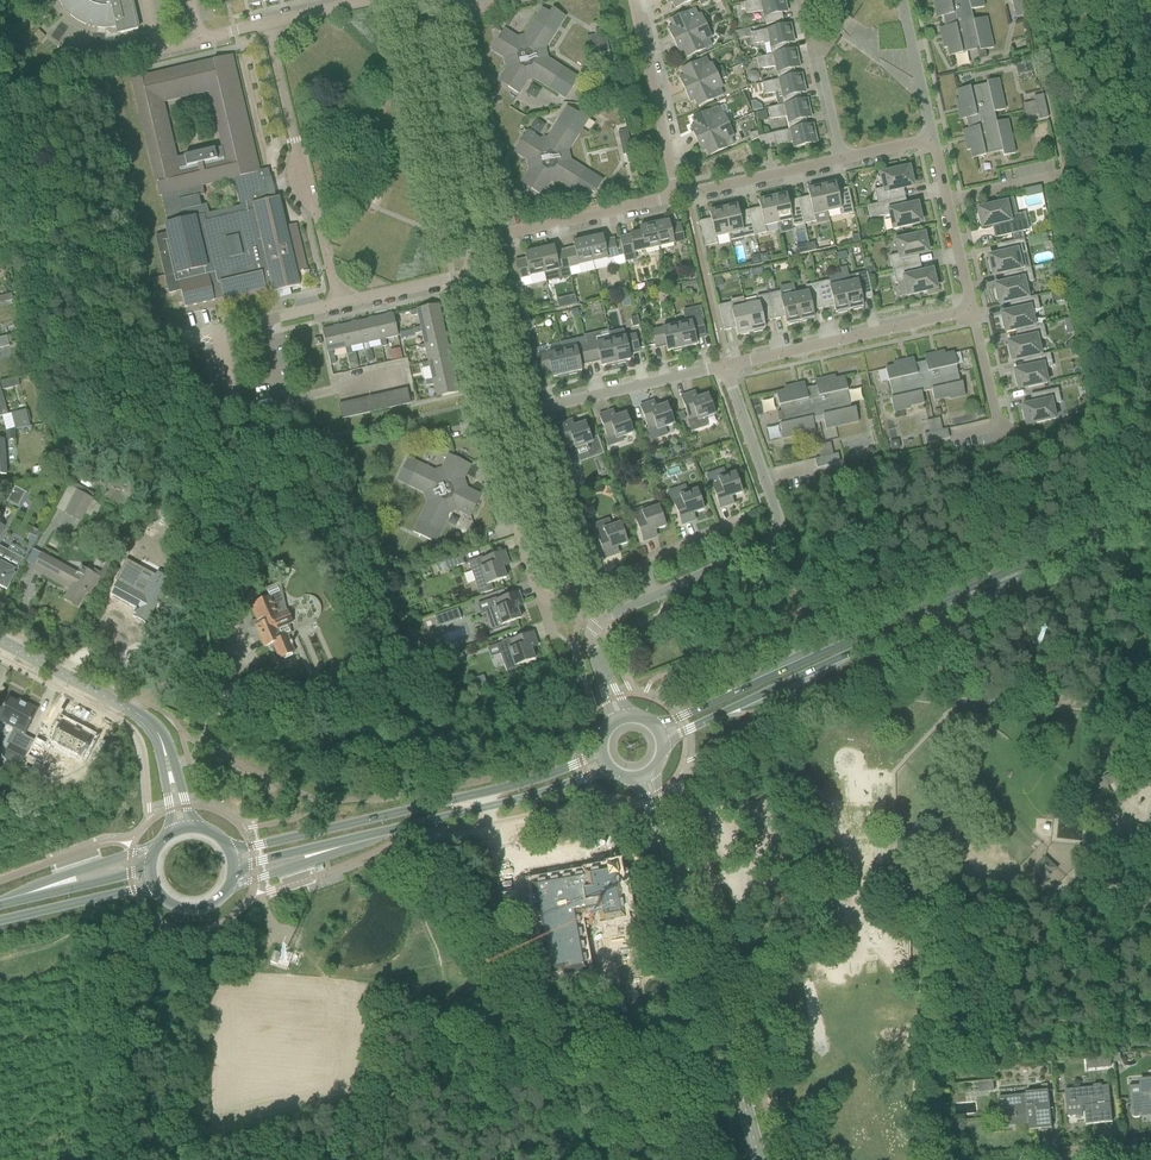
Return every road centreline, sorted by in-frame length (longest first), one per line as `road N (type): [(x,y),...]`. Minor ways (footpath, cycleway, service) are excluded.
road 1 (secondary): [(1150,509),(656,728)]
road 2 (secondary): [(663,749),(871,642),(1150,520)]
road 3 (tertiary): [(766,1159),(645,776)]
road 4 (secondary): [(233,871),(609,771)]
road 5 (secondary): [(599,753),(483,793),(229,851)]
road 6 (residential): [(724,367),(507,415),(474,273)]
road 7 (track): [(626,1110),(389,847)]
road 8 (residential): [(654,596),(776,537),(724,367)]
road 9 (residential): [(337,304),(267,25)]
road 10 (residential): [(402,374),(280,403),(261,322),(337,304)]
road 11 (residential): [(724,367),(970,312)]
road 12 (residential): [(468,245),(419,22)]
road 13 (tertiary): [(169,770),(150,721),(0,641)]
road 14 (residential): [(468,245),(676,197)]
road 15 (residential): [(676,197),(631,0)]
road 16 (residential): [(970,312),(932,141)]
road 17 (residential): [(676,197),(840,161)]
road 18 (residential): [(619,718),(589,633),(654,596)]
road 19 (residential): [(953,436),(994,426),(995,417),(970,312)]
road 20 (secondary): [(0,921),(156,891)]
road 21 (secondary): [(150,864),(0,905)]
road 22 (residential): [(932,141),(900,0)]
road 23 (residential): [(337,304),(474,273)]

